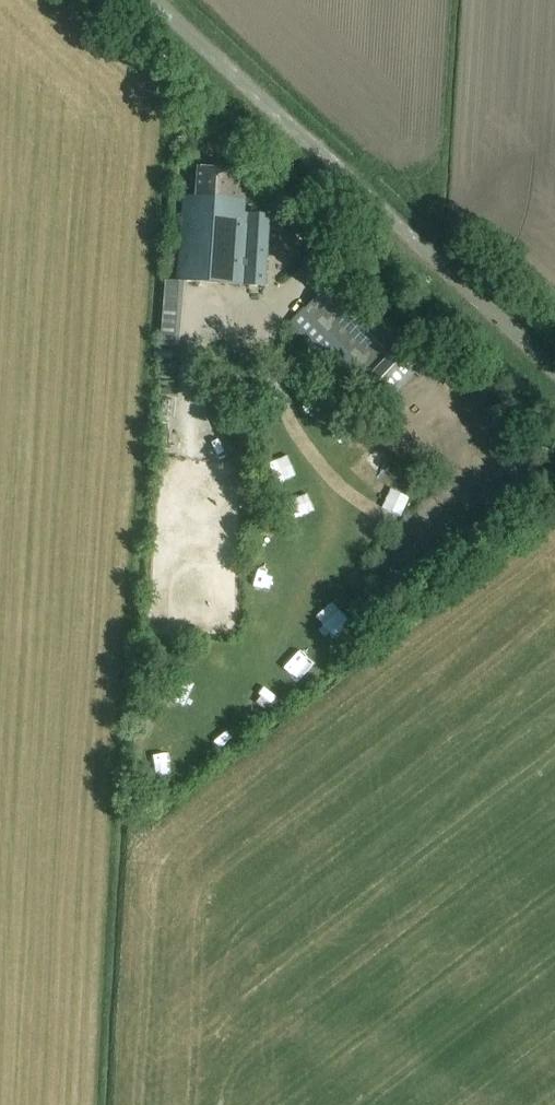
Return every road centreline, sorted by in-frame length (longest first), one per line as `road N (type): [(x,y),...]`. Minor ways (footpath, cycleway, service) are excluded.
road 1 (unclassified): [(554,371),(157,0)]

